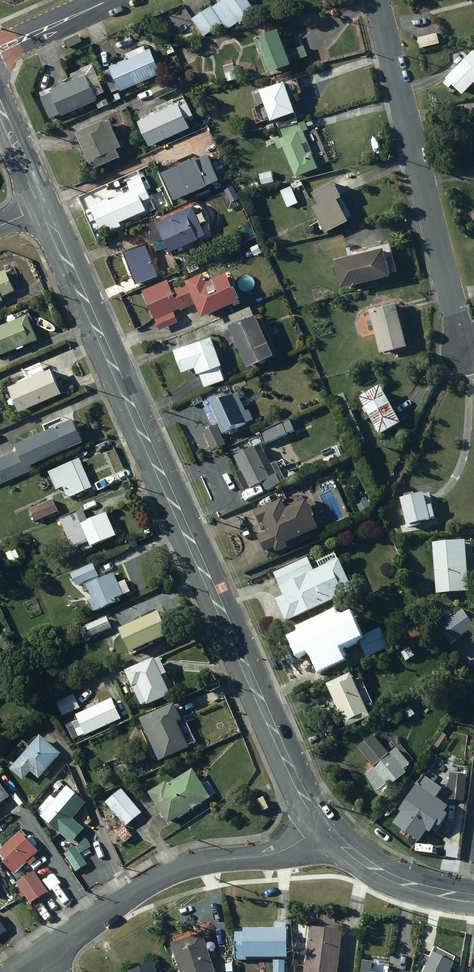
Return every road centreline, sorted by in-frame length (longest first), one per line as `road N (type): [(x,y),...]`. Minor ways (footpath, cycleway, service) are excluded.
road 1 (secondary): [(43,208),(271,726),(323,825)]
road 2 (residential): [(377,0),(465,347)]
road 3 (residential): [(43,956),(176,870),(277,853),(323,825)]
road 4 (secondary): [(323,825),(406,884),(473,899)]

